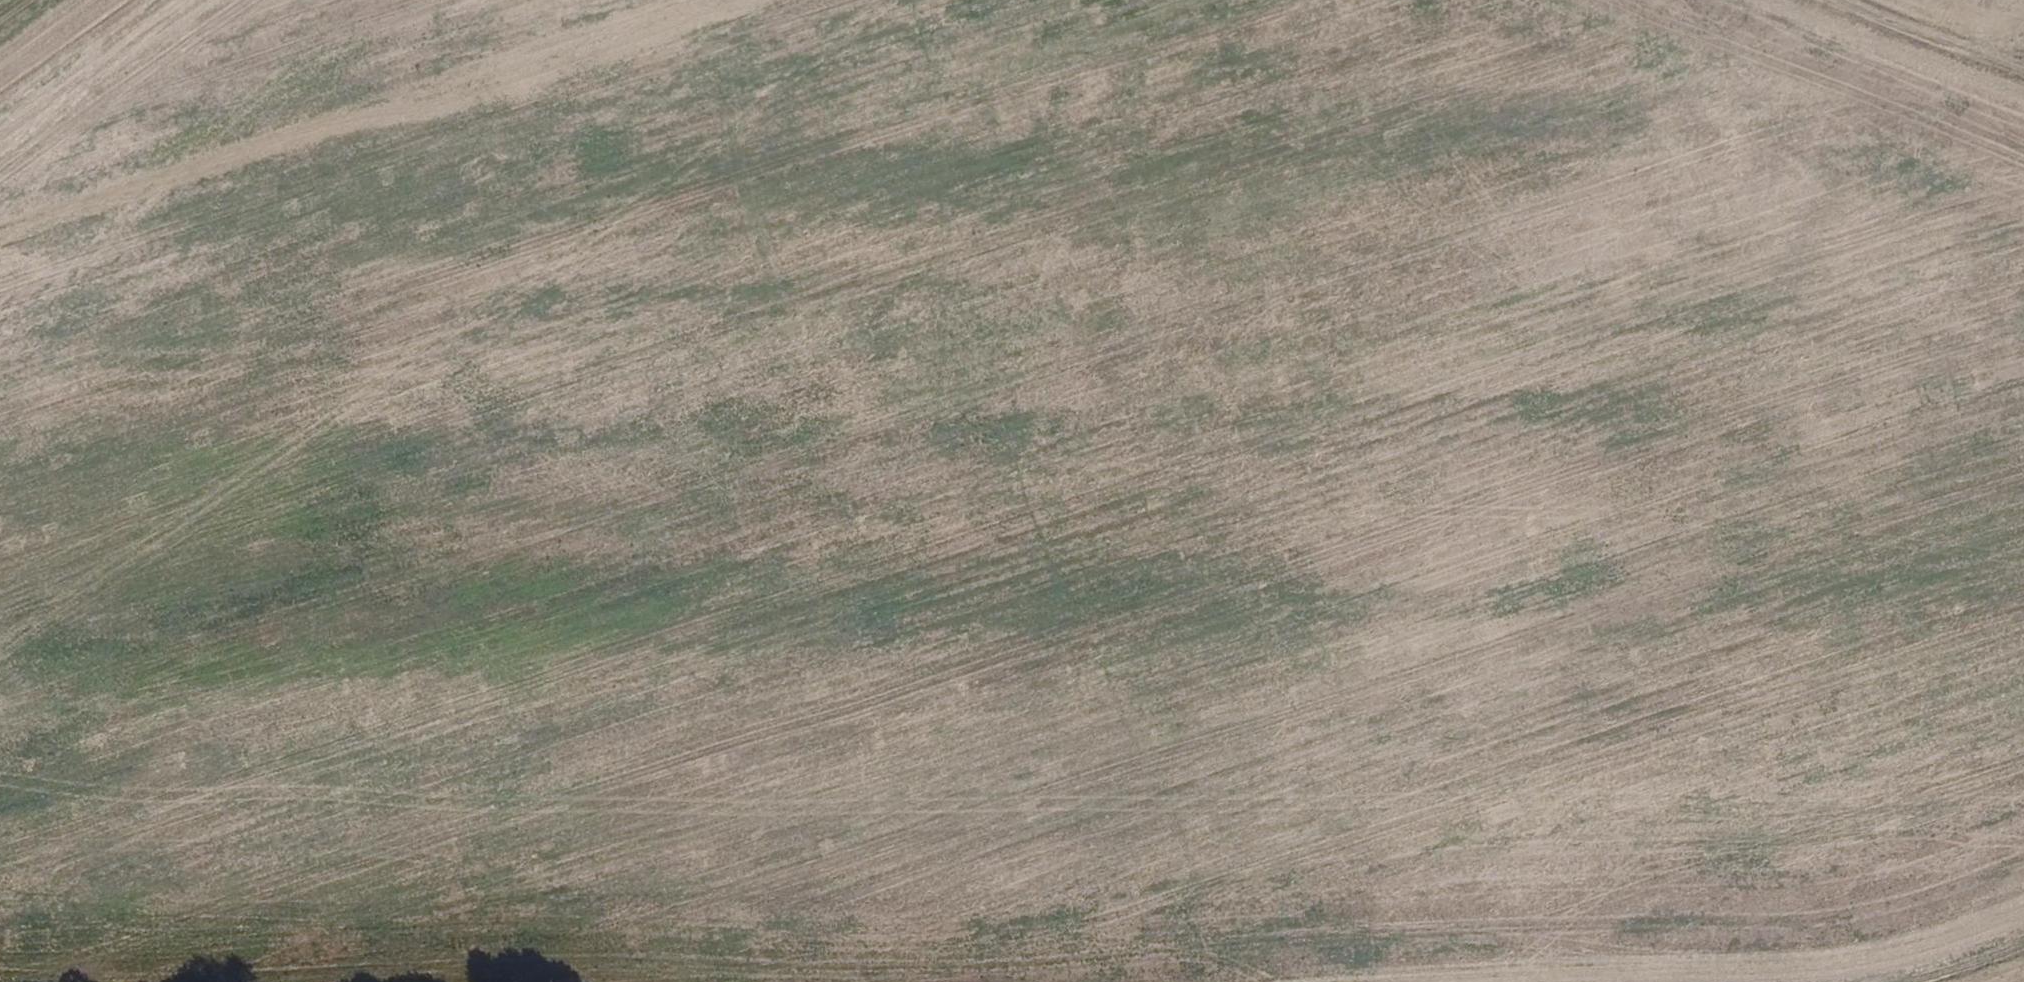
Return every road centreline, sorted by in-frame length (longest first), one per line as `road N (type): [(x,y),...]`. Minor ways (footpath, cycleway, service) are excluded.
road 1 (track): [(1847,0),(2023,72)]
road 2 (track): [(1905,981),(2023,942)]

